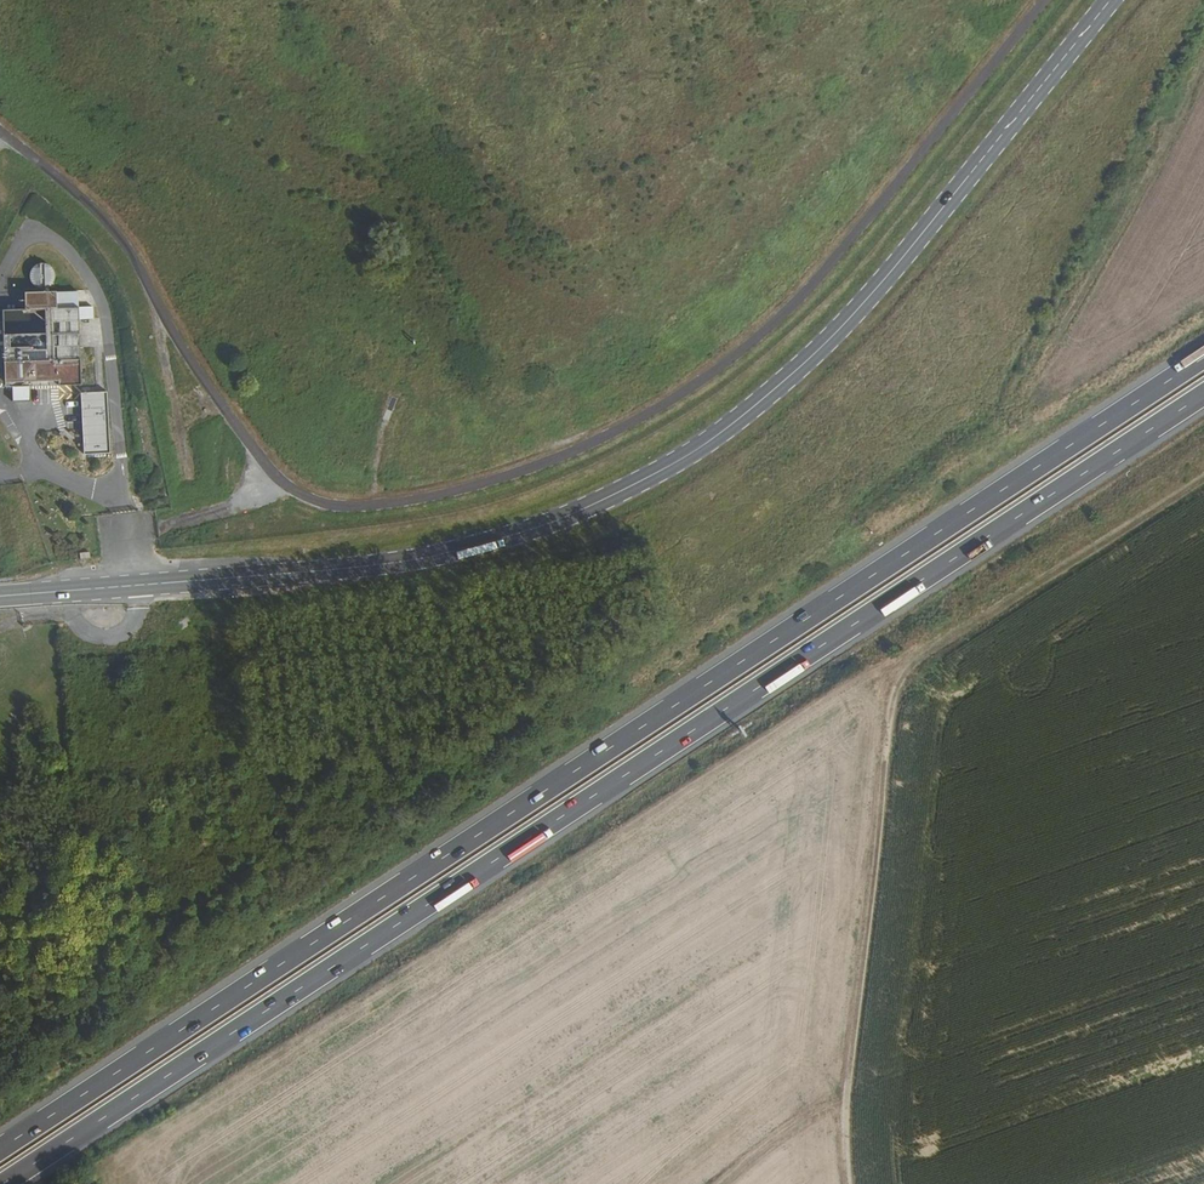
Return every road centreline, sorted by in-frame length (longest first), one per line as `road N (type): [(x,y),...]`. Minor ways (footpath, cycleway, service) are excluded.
road 1 (trunk): [(1203,352),(0,1146)]
road 2 (trunk): [(0,1183),(1203,390)]
road 3 (secondary): [(1117,0),(800,370),(666,468),(583,510),(415,559),(0,595)]
road 4 (track): [(909,676),(897,706),(850,1097),(854,1183)]
road 5 (track): [(850,1097),(717,1183)]

